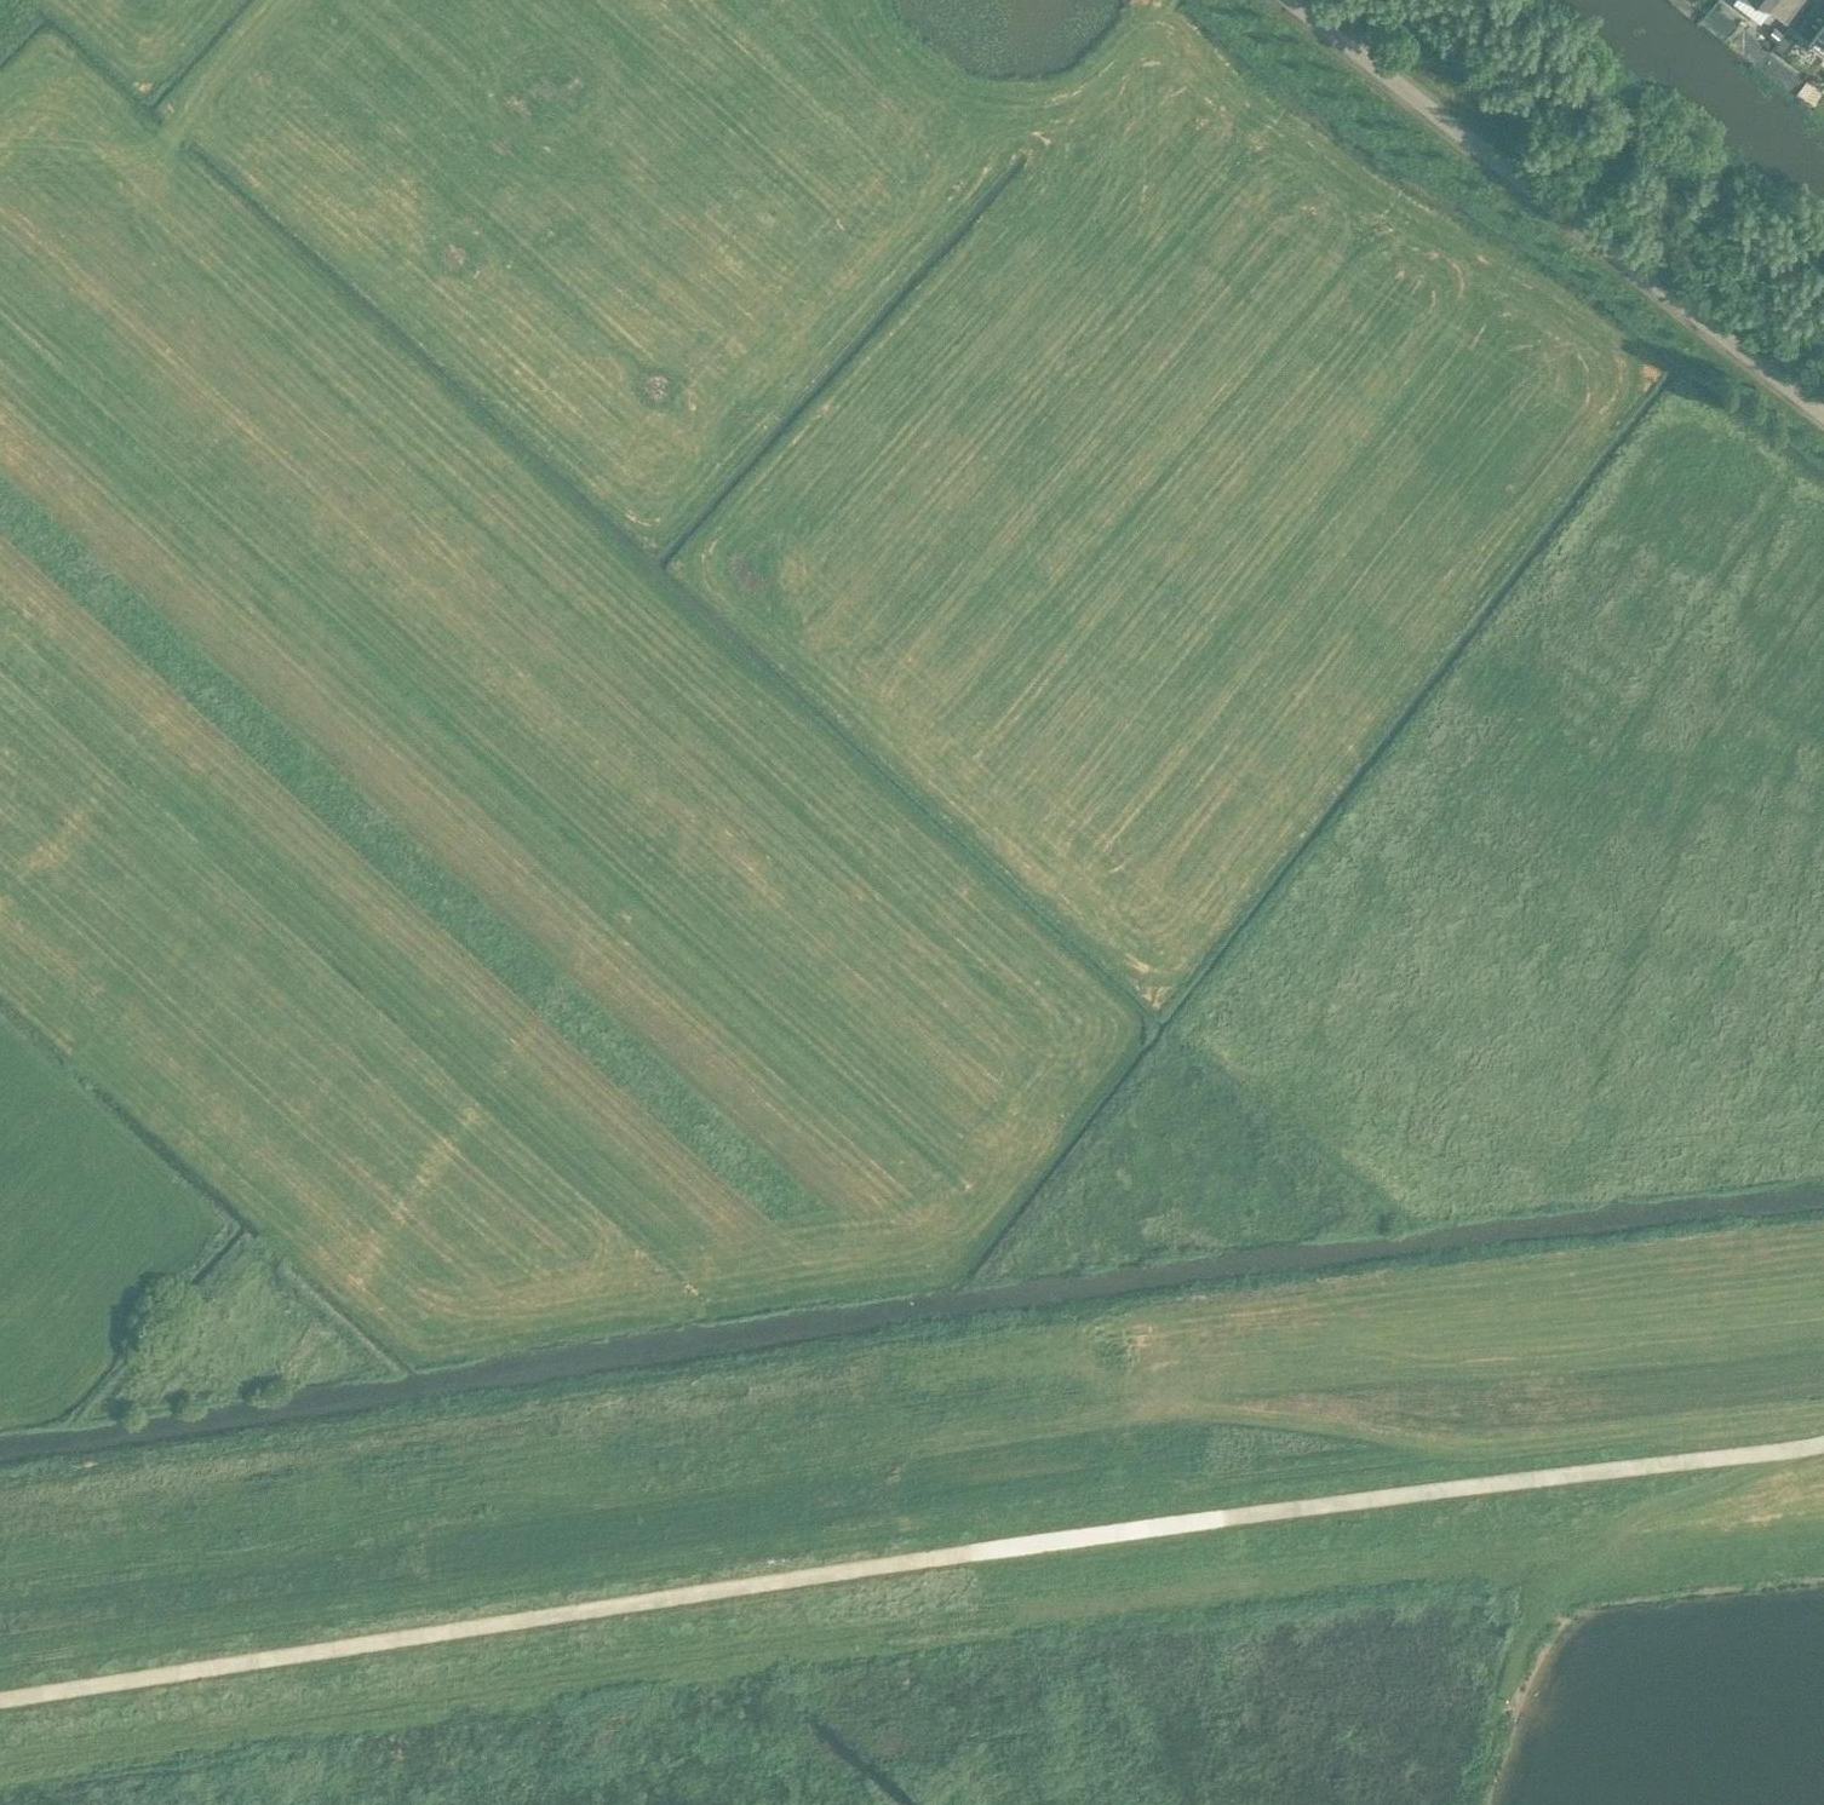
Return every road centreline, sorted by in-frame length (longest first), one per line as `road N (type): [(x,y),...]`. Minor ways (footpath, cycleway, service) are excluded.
road 1 (track): [(1823,1402),(867,1520),(0,1654)]
road 2 (unclassified): [(1823,415),(1293,0)]

